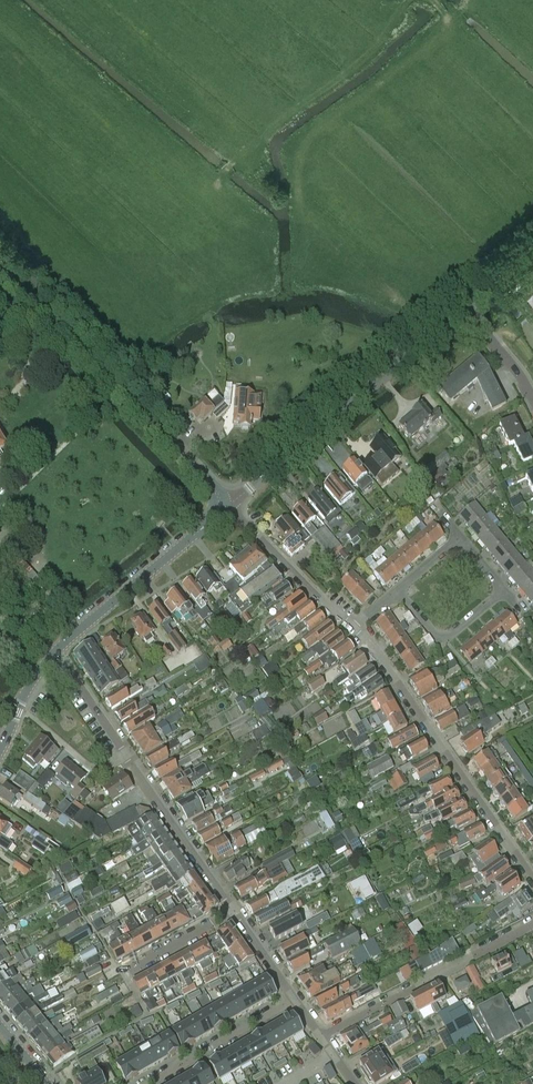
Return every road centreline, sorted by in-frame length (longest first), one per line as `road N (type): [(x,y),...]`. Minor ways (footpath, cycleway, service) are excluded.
road 1 (tertiary): [(228,508),(0,271)]
road 2 (residential): [(233,911),(56,651)]
road 3 (residential): [(532,880),(387,665),(350,627)]
road 4 (residential): [(228,508),(464,310)]
road 5 (residential): [(321,1034),(532,924)]
road 6 (tertiary): [(56,651),(228,508)]
road 7 (residential): [(398,588),(440,642),(504,592),(461,539)]
road 8 (residential): [(350,627),(228,508)]
road 9 (residential): [(295,999),(152,1083)]
road 10 (residential): [(123,971),(233,911)]

